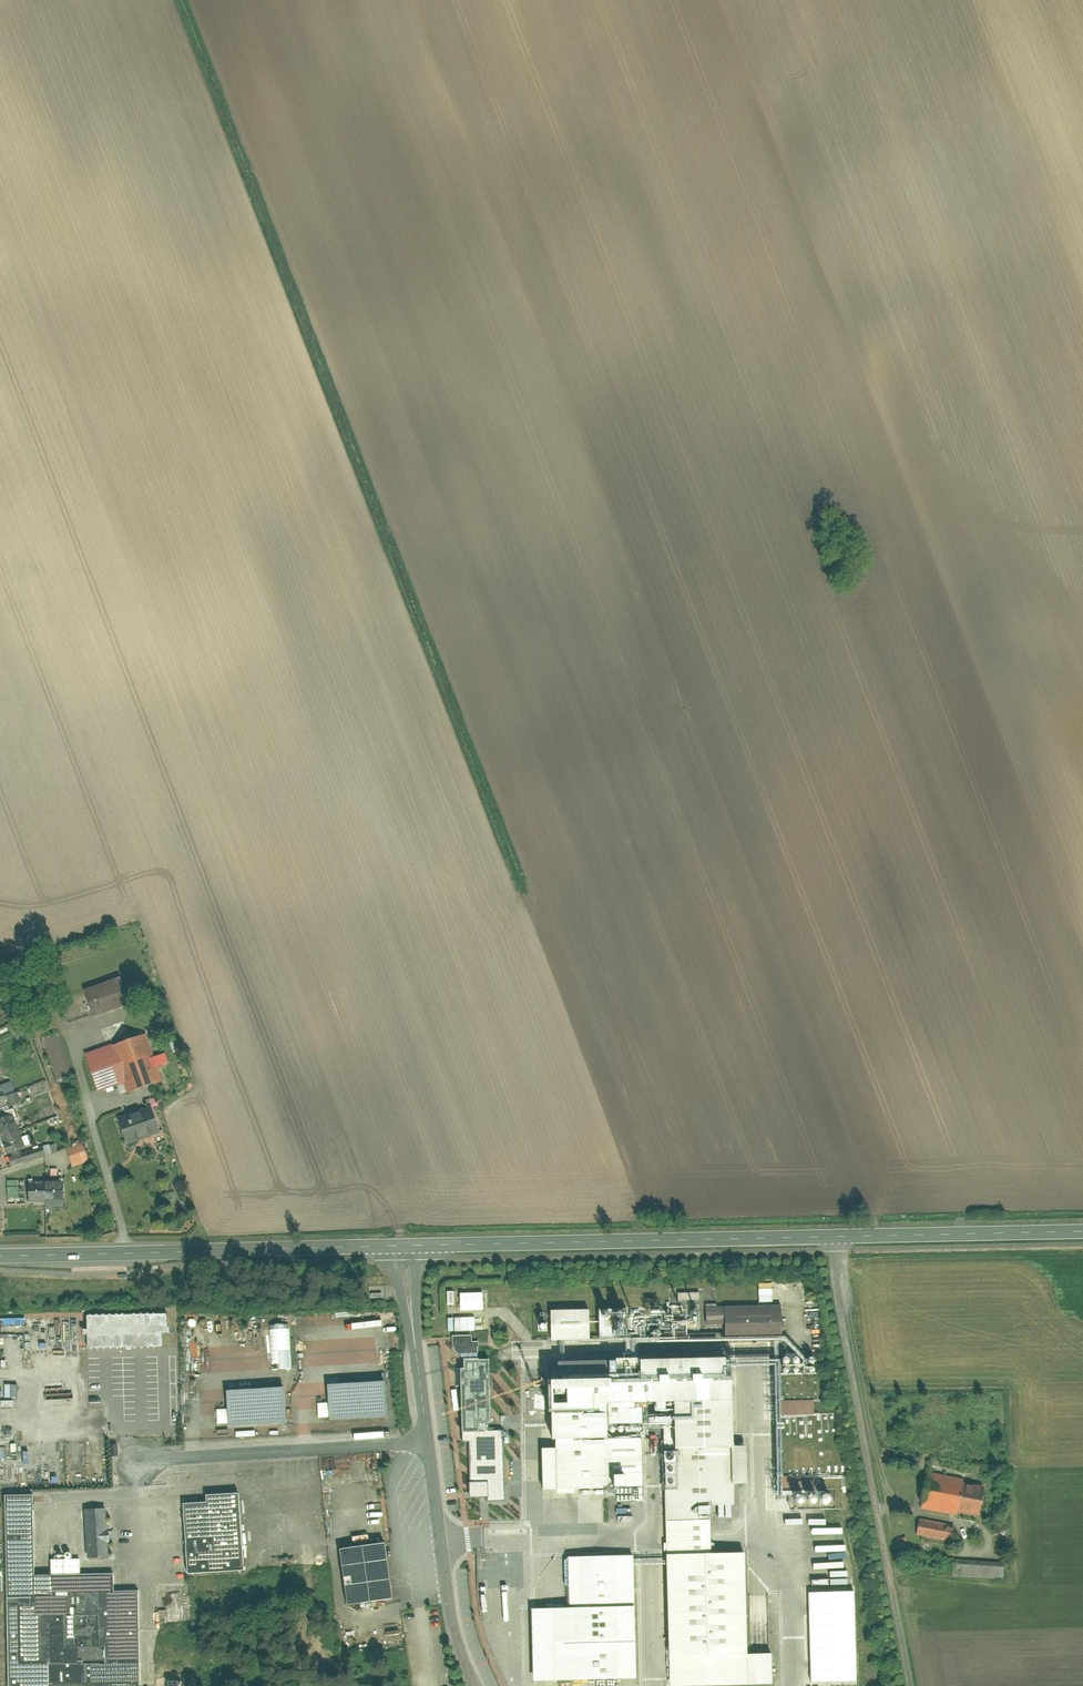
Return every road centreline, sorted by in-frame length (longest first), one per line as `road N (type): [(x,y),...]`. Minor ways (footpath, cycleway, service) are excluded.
road 1 (residential): [(911,1685),(844,1326),(837,1238)]
road 2 (secondary): [(837,1238),(417,1245)]
road 3 (secondary): [(394,1246),(0,1256)]
road 4 (residential): [(133,1459),(429,1442)]
road 5 (residential): [(475,1685),(453,1626),(429,1442)]
road 6 (secondary): [(1082,1233),(837,1238)]
road 7 (track): [(902,1504),(877,1451),(844,1299)]

